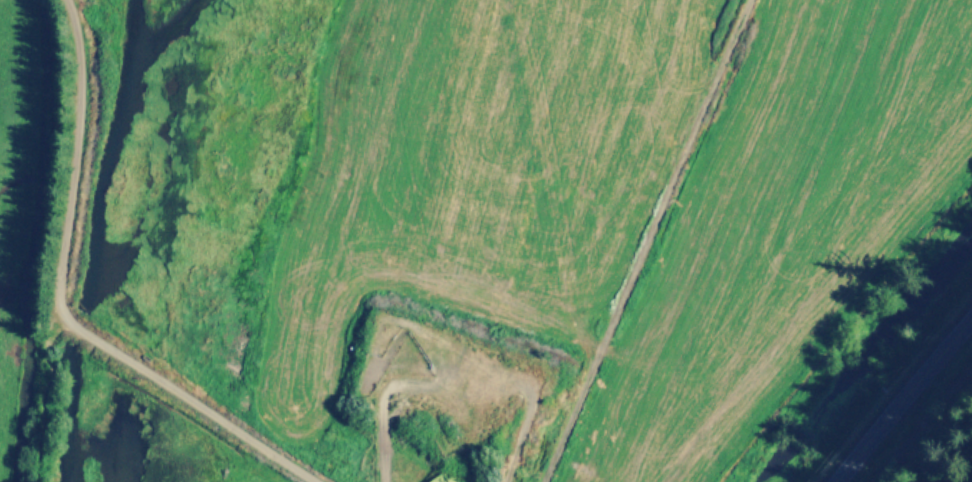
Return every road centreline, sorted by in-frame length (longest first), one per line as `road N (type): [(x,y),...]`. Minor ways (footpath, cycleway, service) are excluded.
road 1 (track): [(319,481),(63,315),(58,298),(82,92),(68,0)]
road 2 (secondary): [(836,481),(971,315)]

